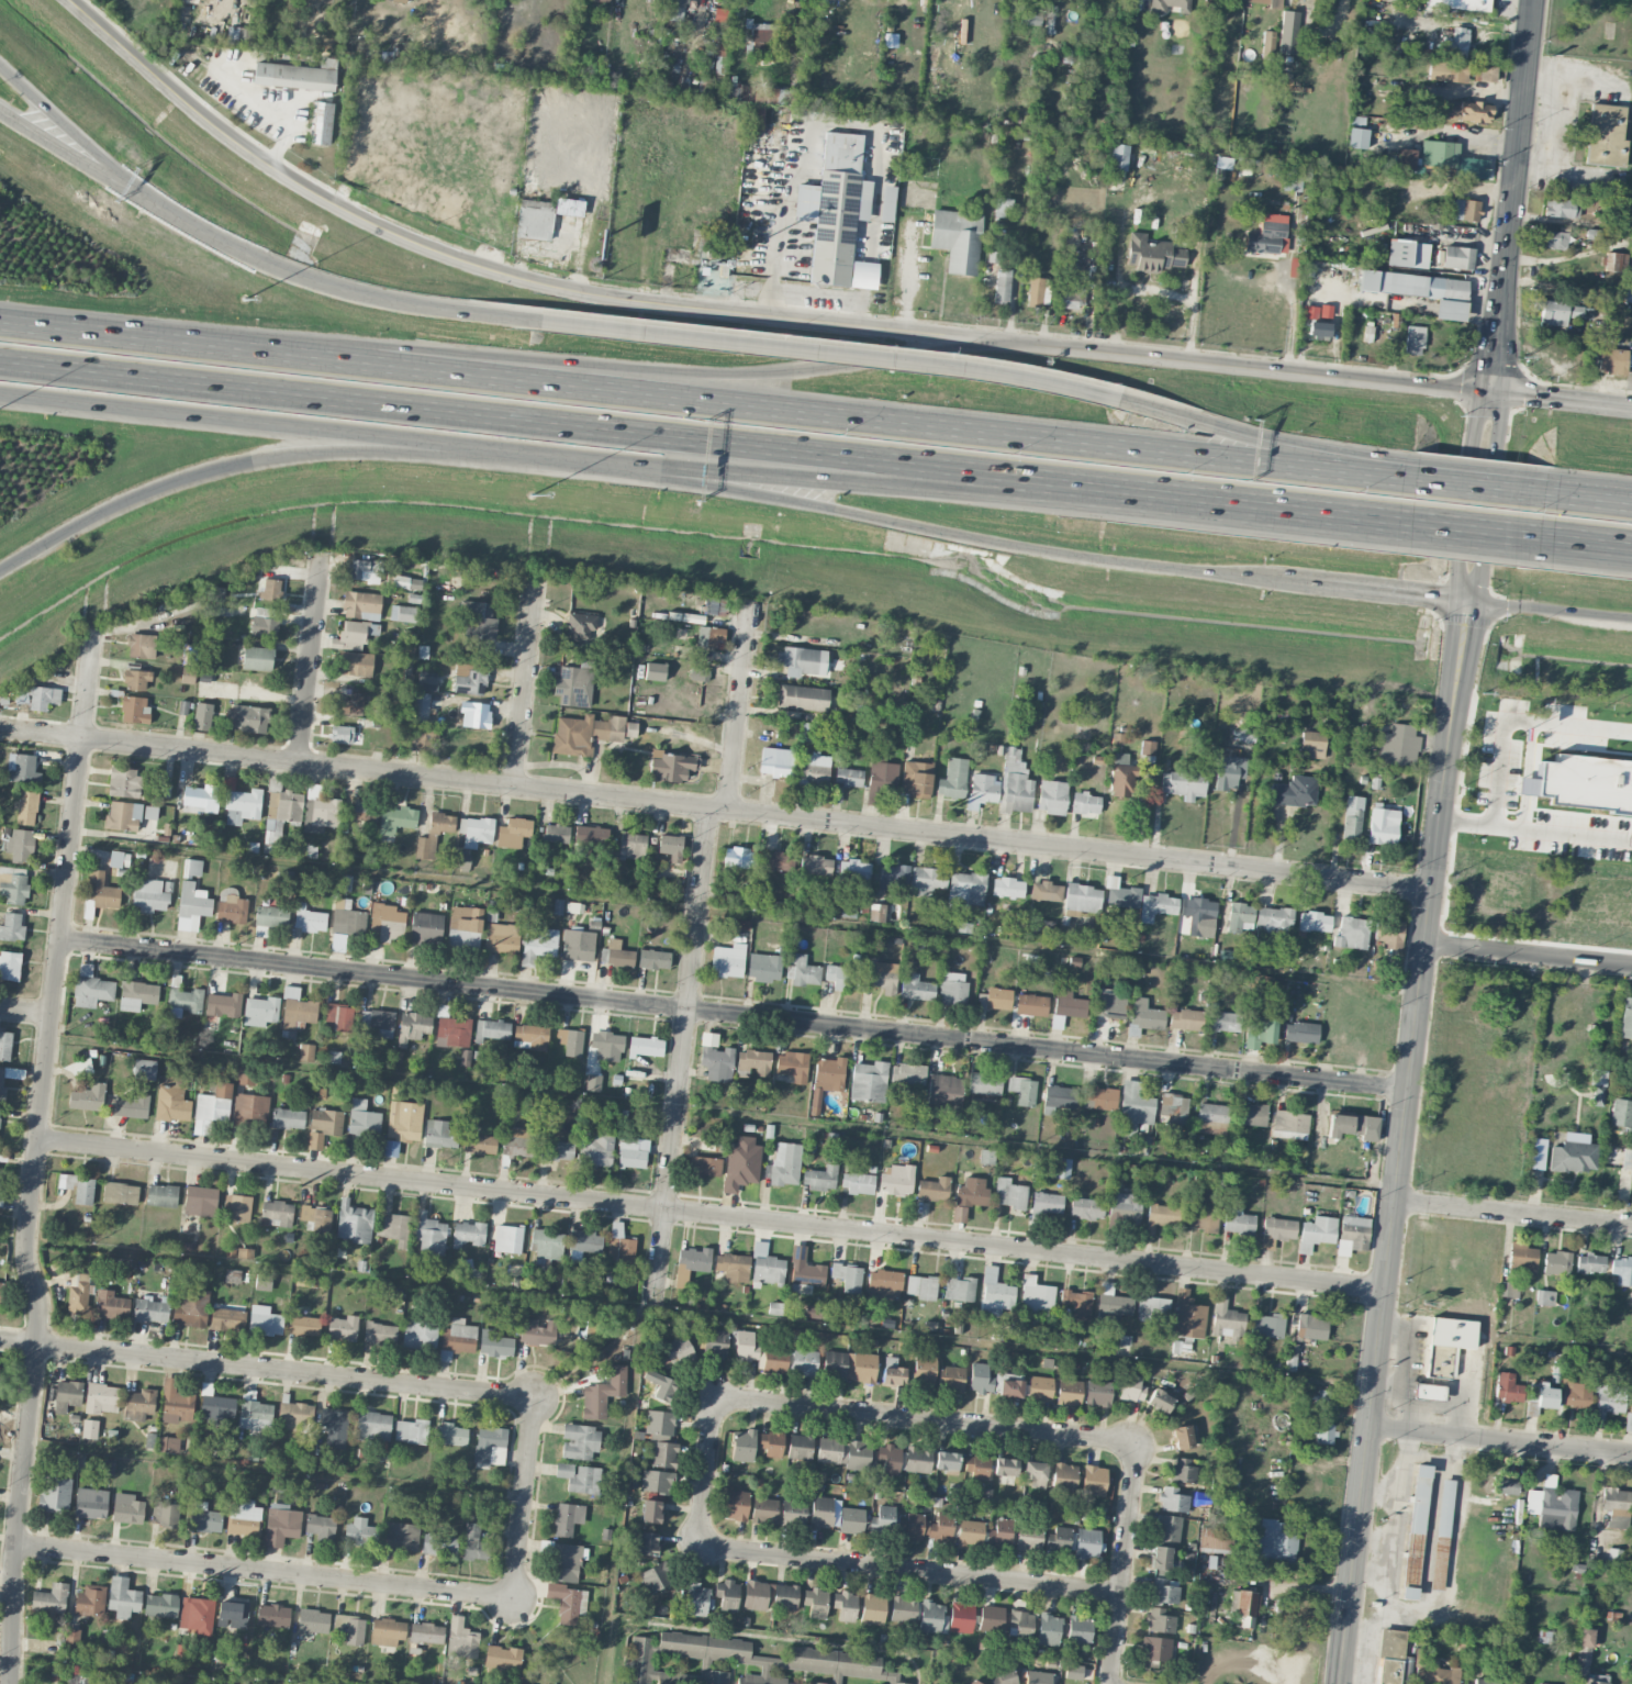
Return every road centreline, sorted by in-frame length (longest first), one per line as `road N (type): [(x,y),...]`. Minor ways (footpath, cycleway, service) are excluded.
road 1 (residential): [(1433,890),(5,728)]
road 2 (residential): [(1410,1091),(58,938)]
road 3 (residential): [(1387,1291),(36,1140)]
road 4 (motorway): [(1342,473),(0,324)]
road 5 (secondary): [(1494,393),(1341,1683)]
road 6 (motorway): [(0,361),(1176,495)]
road 7 (residential): [(92,629),(24,1250),(38,1323),(12,1543),(6,1683)]
road 8 (residential): [(949,335),(610,299),(479,267),(395,236),(265,160),(71,0)]
road 9 (motorway): [(1230,434),(1060,384),(443,311)]
road 10 (motorway): [(949,335),(814,375),(734,378),(402,352),(208,348)]
road 11 (motorway): [(625,465),(1017,551),(1300,583)]
road 12 (motorway): [(625,465),(1176,495)]
road 13 (secondary): [(1494,393),(949,335)]
road 14 (residential): [(535,1397),(0,1340)]
road 15 (residential): [(709,808),(653,1315)]
road 16 (residential): [(513,1598),(12,1543)]
road 17 (motorway): [(0,572),(79,525),(208,475),(342,450),(460,450)]
road 18 (motorway): [(0,397),(460,450)]
road 19 (residential): [(696,1547),(1122,1593)]
road 20 (residential): [(1139,1443),(713,1397)]
road 21 (tertiary): [(1534,0),(1494,393)]
road 22 (motorway): [(443,311),(253,260),(161,207)]
road 23 (residential): [(1631,1455),(1371,1427)]
road 24 (residential): [(1139,1443),(1111,1683)]
road 25 (motorway): [(1176,495),(1410,526)]
road 26 (residential): [(1631,1227),(1398,1202)]
road 27 (motorway): [(161,207),(0,64)]
road 28 (residential): [(536,580),(514,787)]
road 29 (residential): [(751,605),(728,811)]
road 30 (residential): [(321,556),(295,761)]
road 31 (residential): [(1631,967),(1427,945)]
road 32 (residential): [(535,1397),(513,1598)]
road 33 (motorway): [(161,207),(0,107)]
road 34 (motorway): [(1300,583),(1468,604)]
road 35 (motorway): [(460,450),(625,465)]
road 36 (motorway): [(1468,604),(1631,620)]
road 37 (residential): [(713,1397),(696,1547)]
road 38 (secondary): [(1631,407),(1494,393)]
road 39 (motorway): [(1544,497),(1415,482)]
road 40 (motorway): [(1410,526),(1539,540)]

